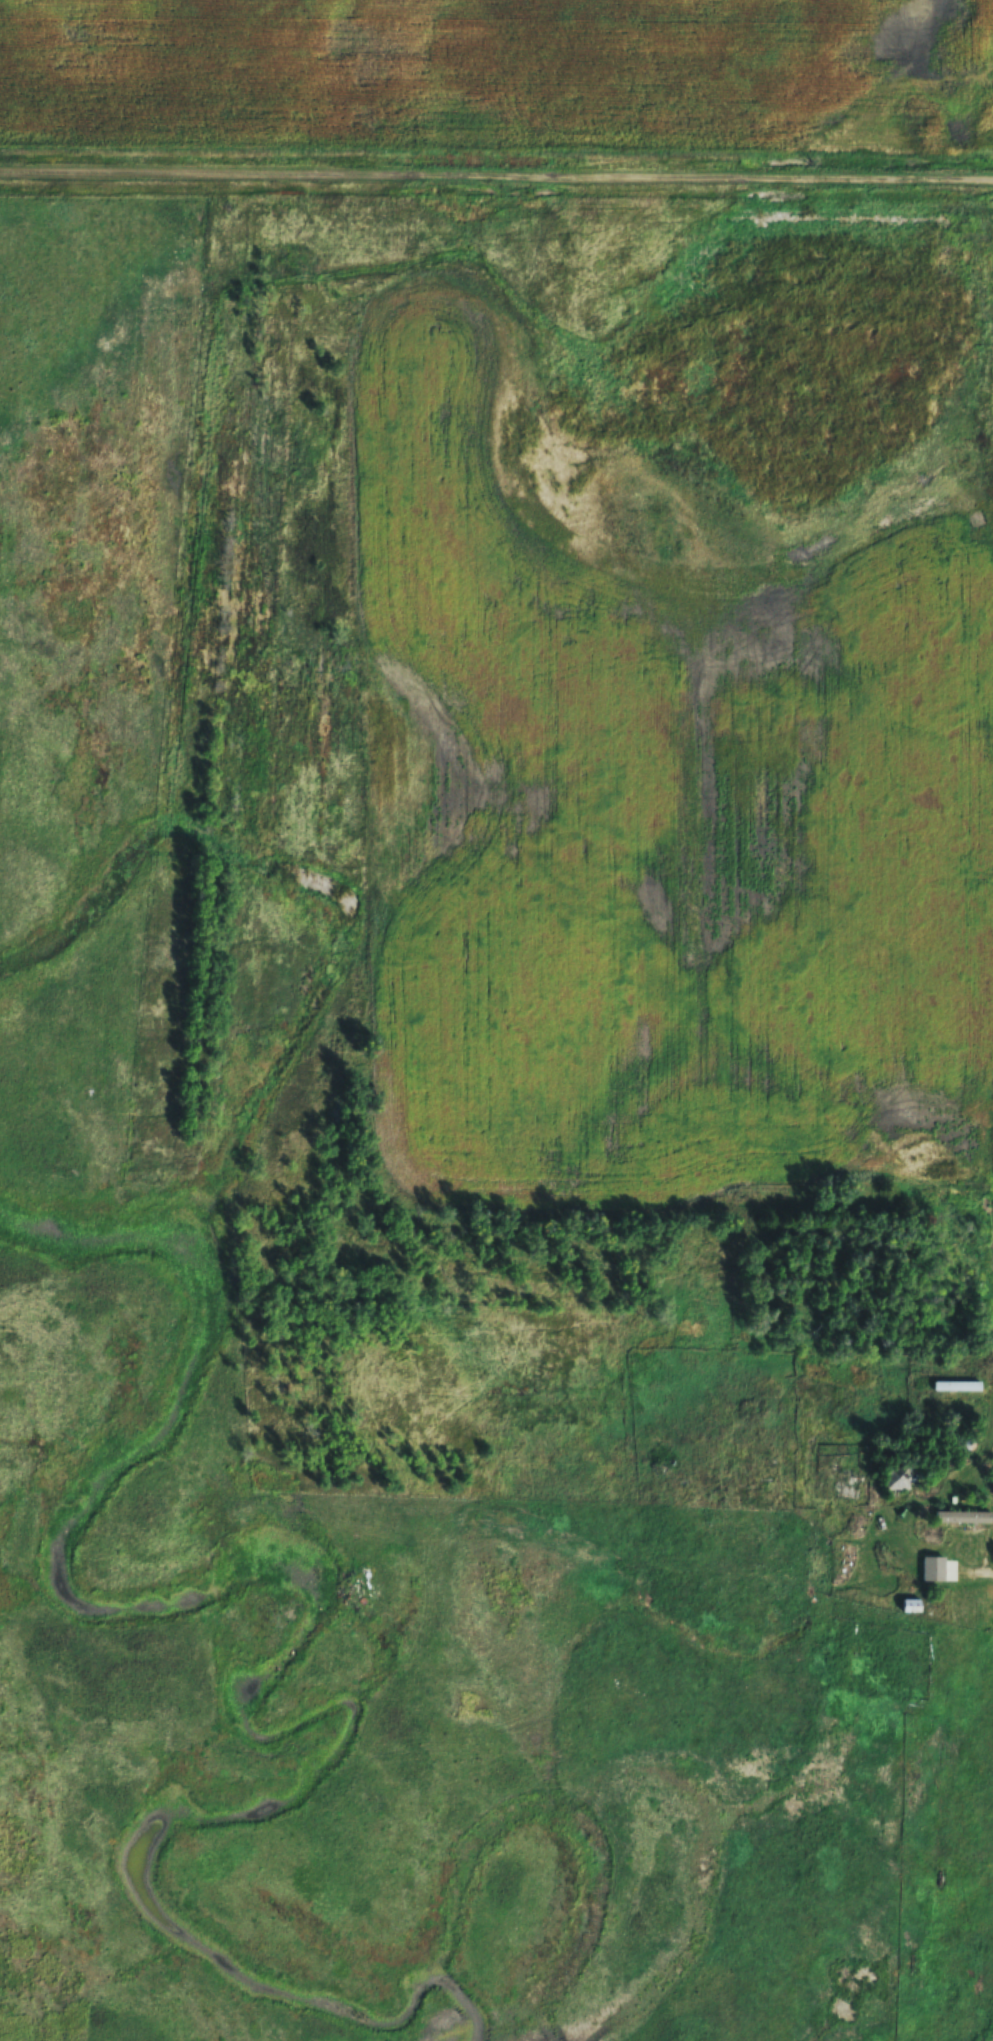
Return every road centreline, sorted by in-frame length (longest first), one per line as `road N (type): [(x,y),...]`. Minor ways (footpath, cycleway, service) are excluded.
road 1 (track): [(992,181),(0,177)]

